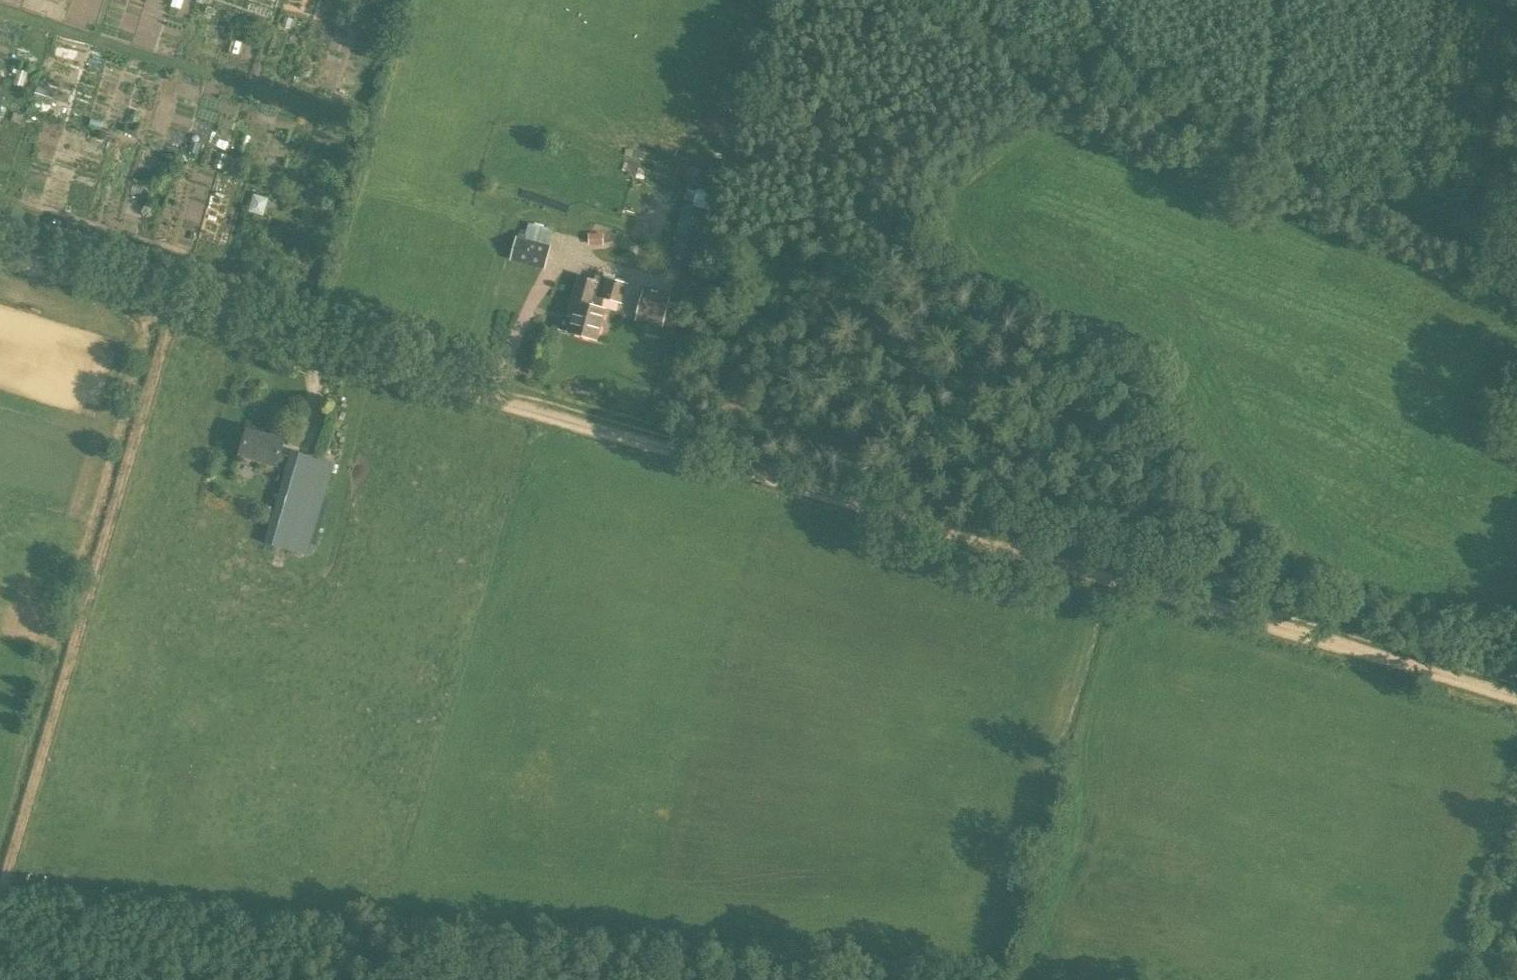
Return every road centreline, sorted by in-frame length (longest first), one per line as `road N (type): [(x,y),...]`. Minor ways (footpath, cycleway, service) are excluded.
road 1 (track): [(1516,696),(0,257)]
road 2 (track): [(1516,250),(1152,108),(1124,78),(1089,0)]

